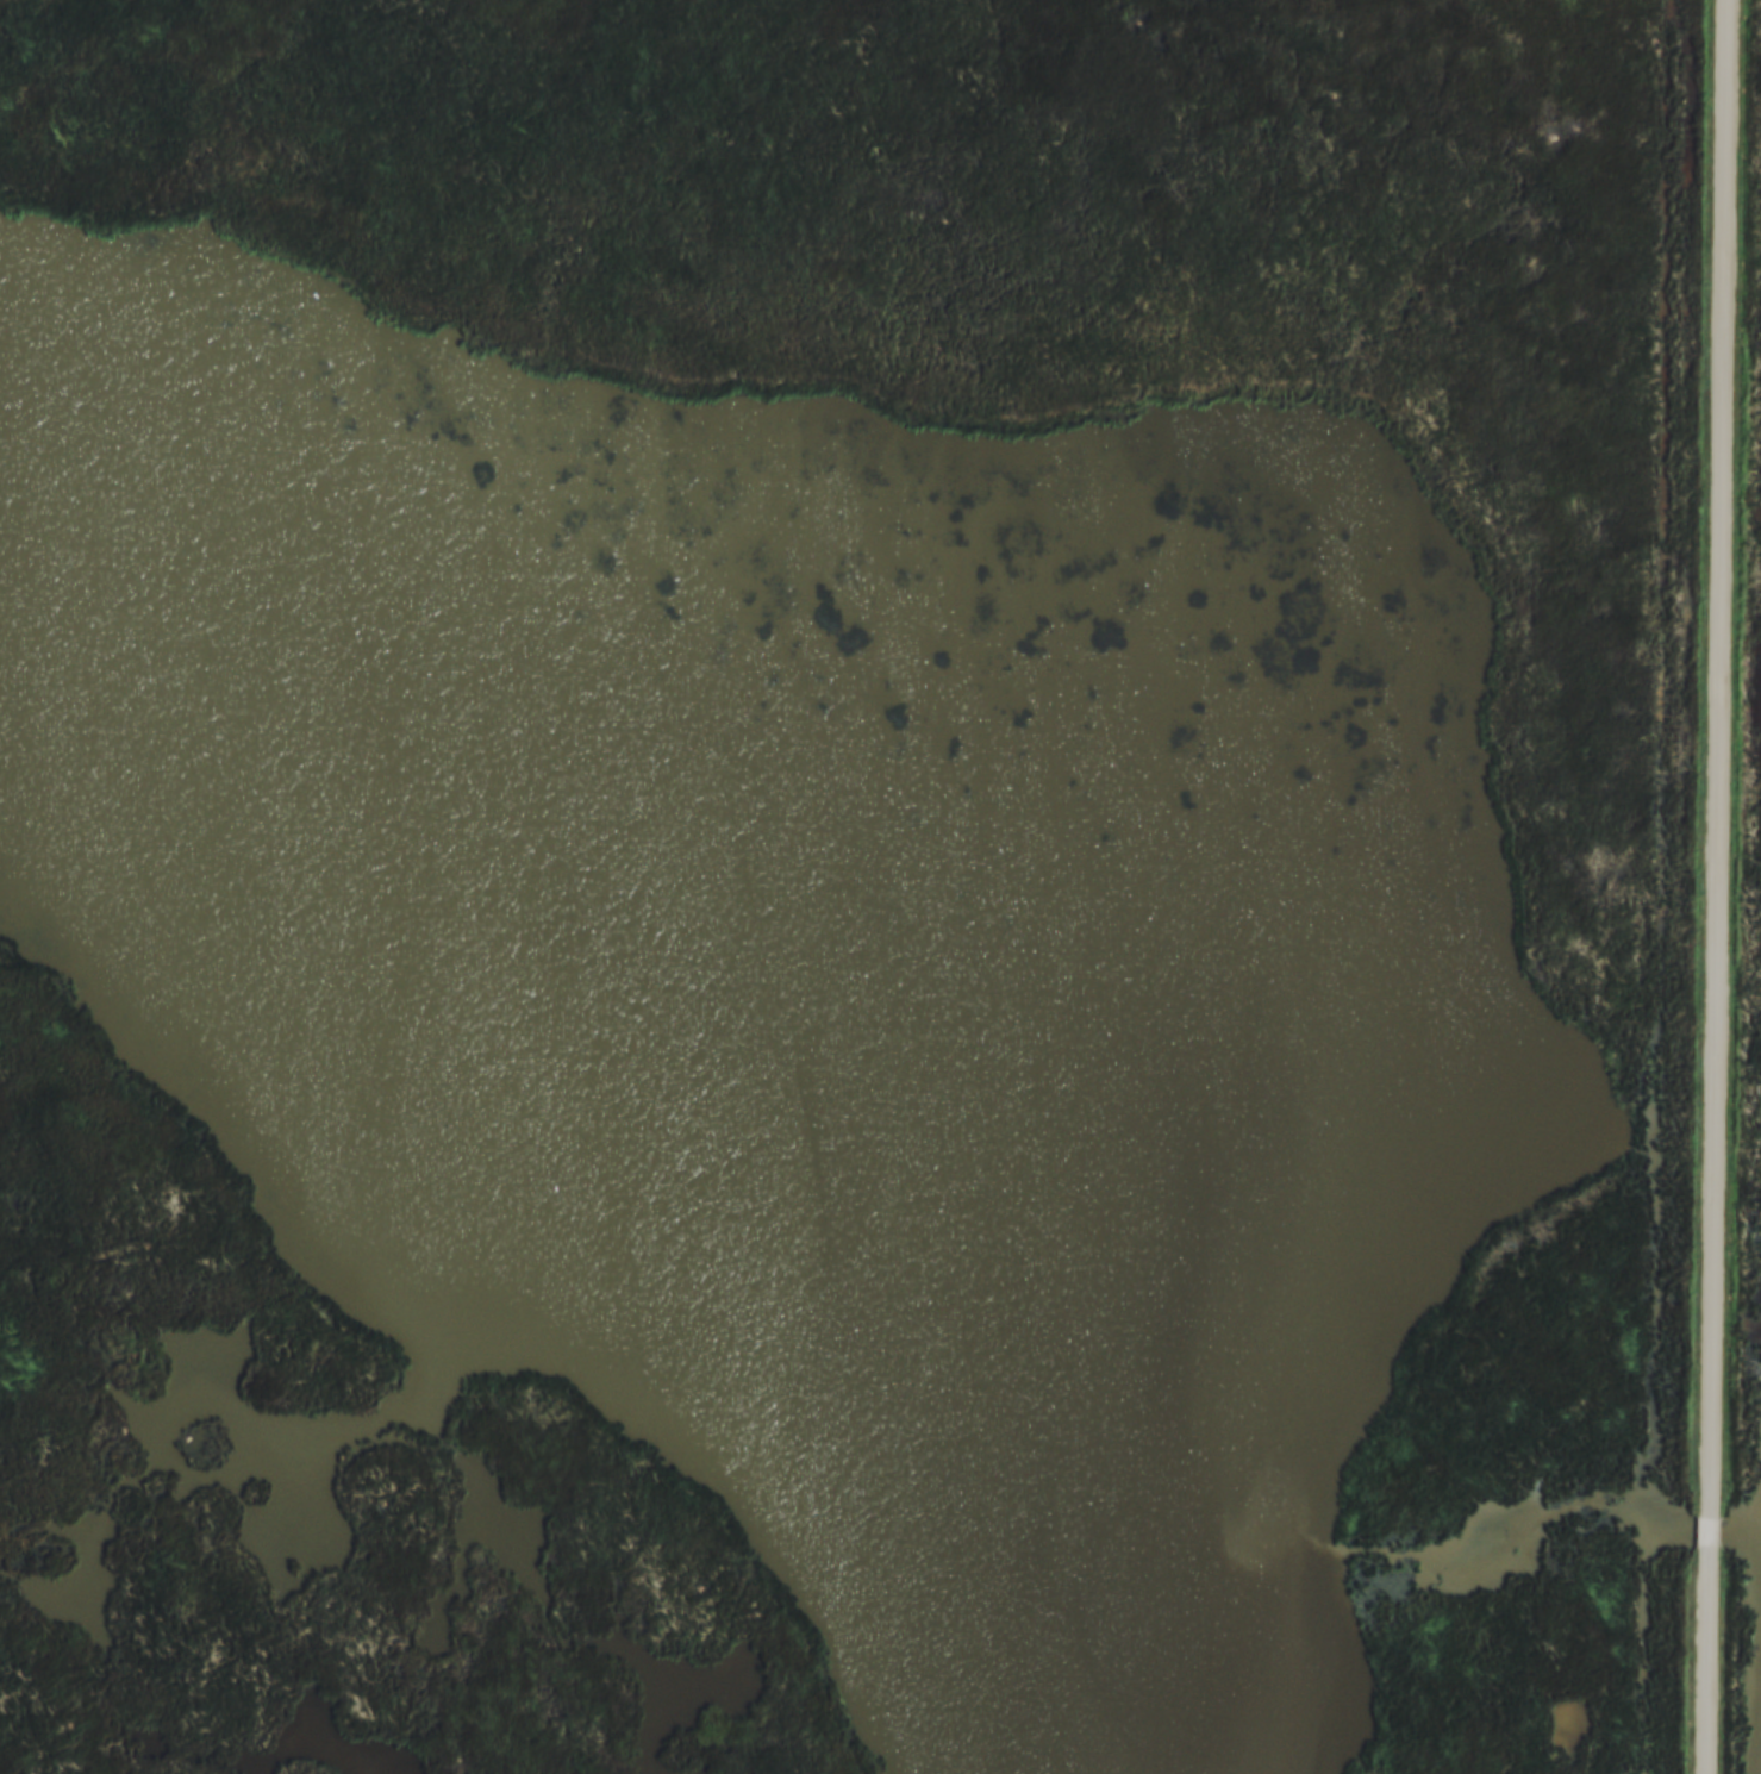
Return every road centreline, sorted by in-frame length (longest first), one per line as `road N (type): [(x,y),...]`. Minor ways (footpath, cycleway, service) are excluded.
road 1 (residential): [(1709,1513),(1728,0)]
road 2 (residential): [(1705,1773),(1709,1543)]

